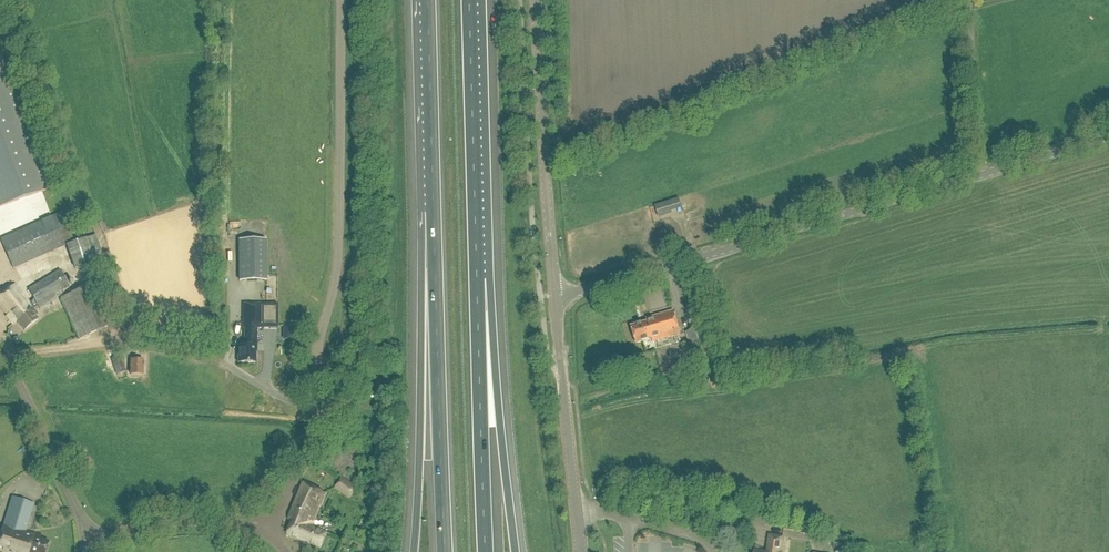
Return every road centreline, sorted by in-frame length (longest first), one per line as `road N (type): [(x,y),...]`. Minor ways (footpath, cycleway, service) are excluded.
road 1 (unclassified): [(556,296),(1108,136)]
road 2 (unclassified): [(267,534),(323,428),(316,367),(338,254),(341,0)]
road 3 (motorway): [(434,213),(413,551)]
road 4 (motorway): [(434,213),(444,551)]
road 5 (motorway): [(480,326),(471,0)]
road 6 (secondary): [(556,296),(536,0)]
road 7 (secondary): [(581,551),(556,296)]
road 8 (motorway): [(514,551),(496,381),(480,326)]
road 9 (motorway): [(487,551),(480,326)]
road 10 (unclassified): [(96,551),(0,353)]
road 11 (motorway): [(428,0),(434,213)]
road 12 (unclassified): [(99,551),(180,523),(267,534)]

